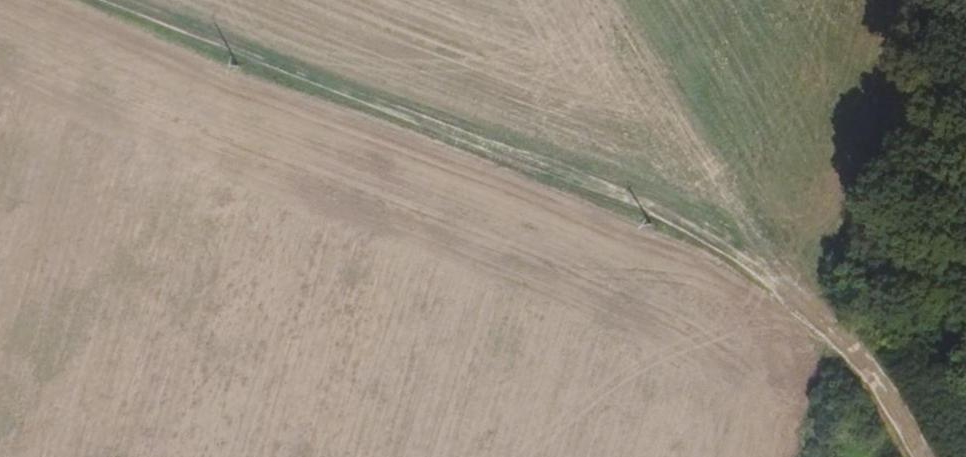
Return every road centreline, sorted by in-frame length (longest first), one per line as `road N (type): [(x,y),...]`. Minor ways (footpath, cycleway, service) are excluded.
road 1 (track): [(365,102),(677,218),(813,315),(889,404),(921,456)]
road 2 (track): [(847,349),(646,0)]
road 3 (track): [(365,102),(112,0)]

